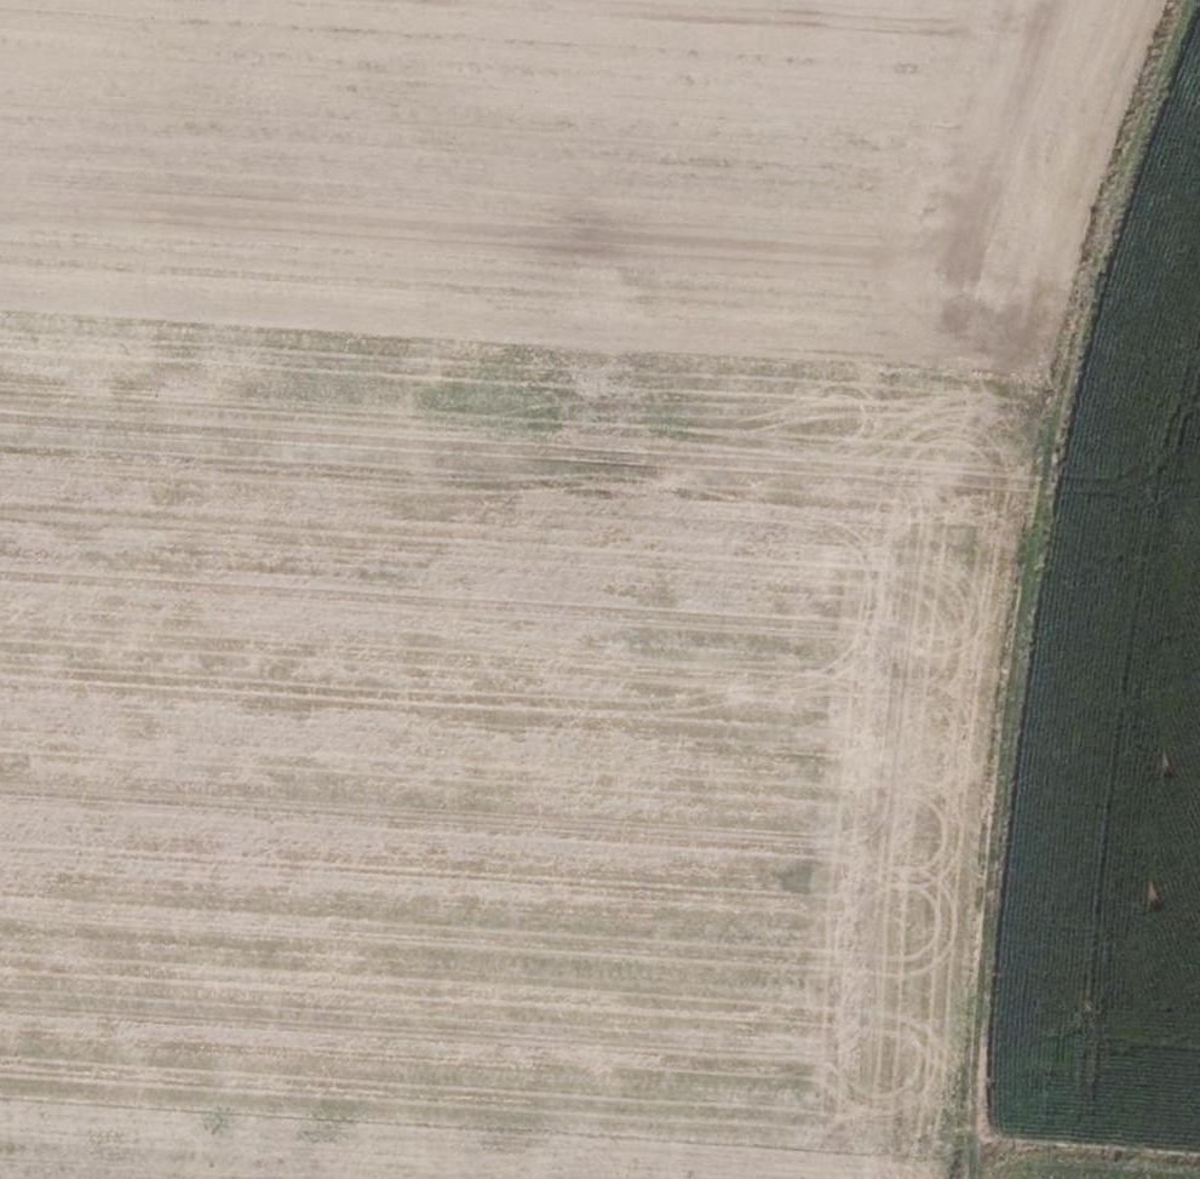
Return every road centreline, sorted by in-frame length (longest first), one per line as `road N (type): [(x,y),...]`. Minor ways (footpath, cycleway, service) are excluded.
road 1 (track): [(1187,0),(1095,268),(1060,410),(1006,828),(979,1178)]
road 2 (track): [(982,1144),(1199,1161)]

